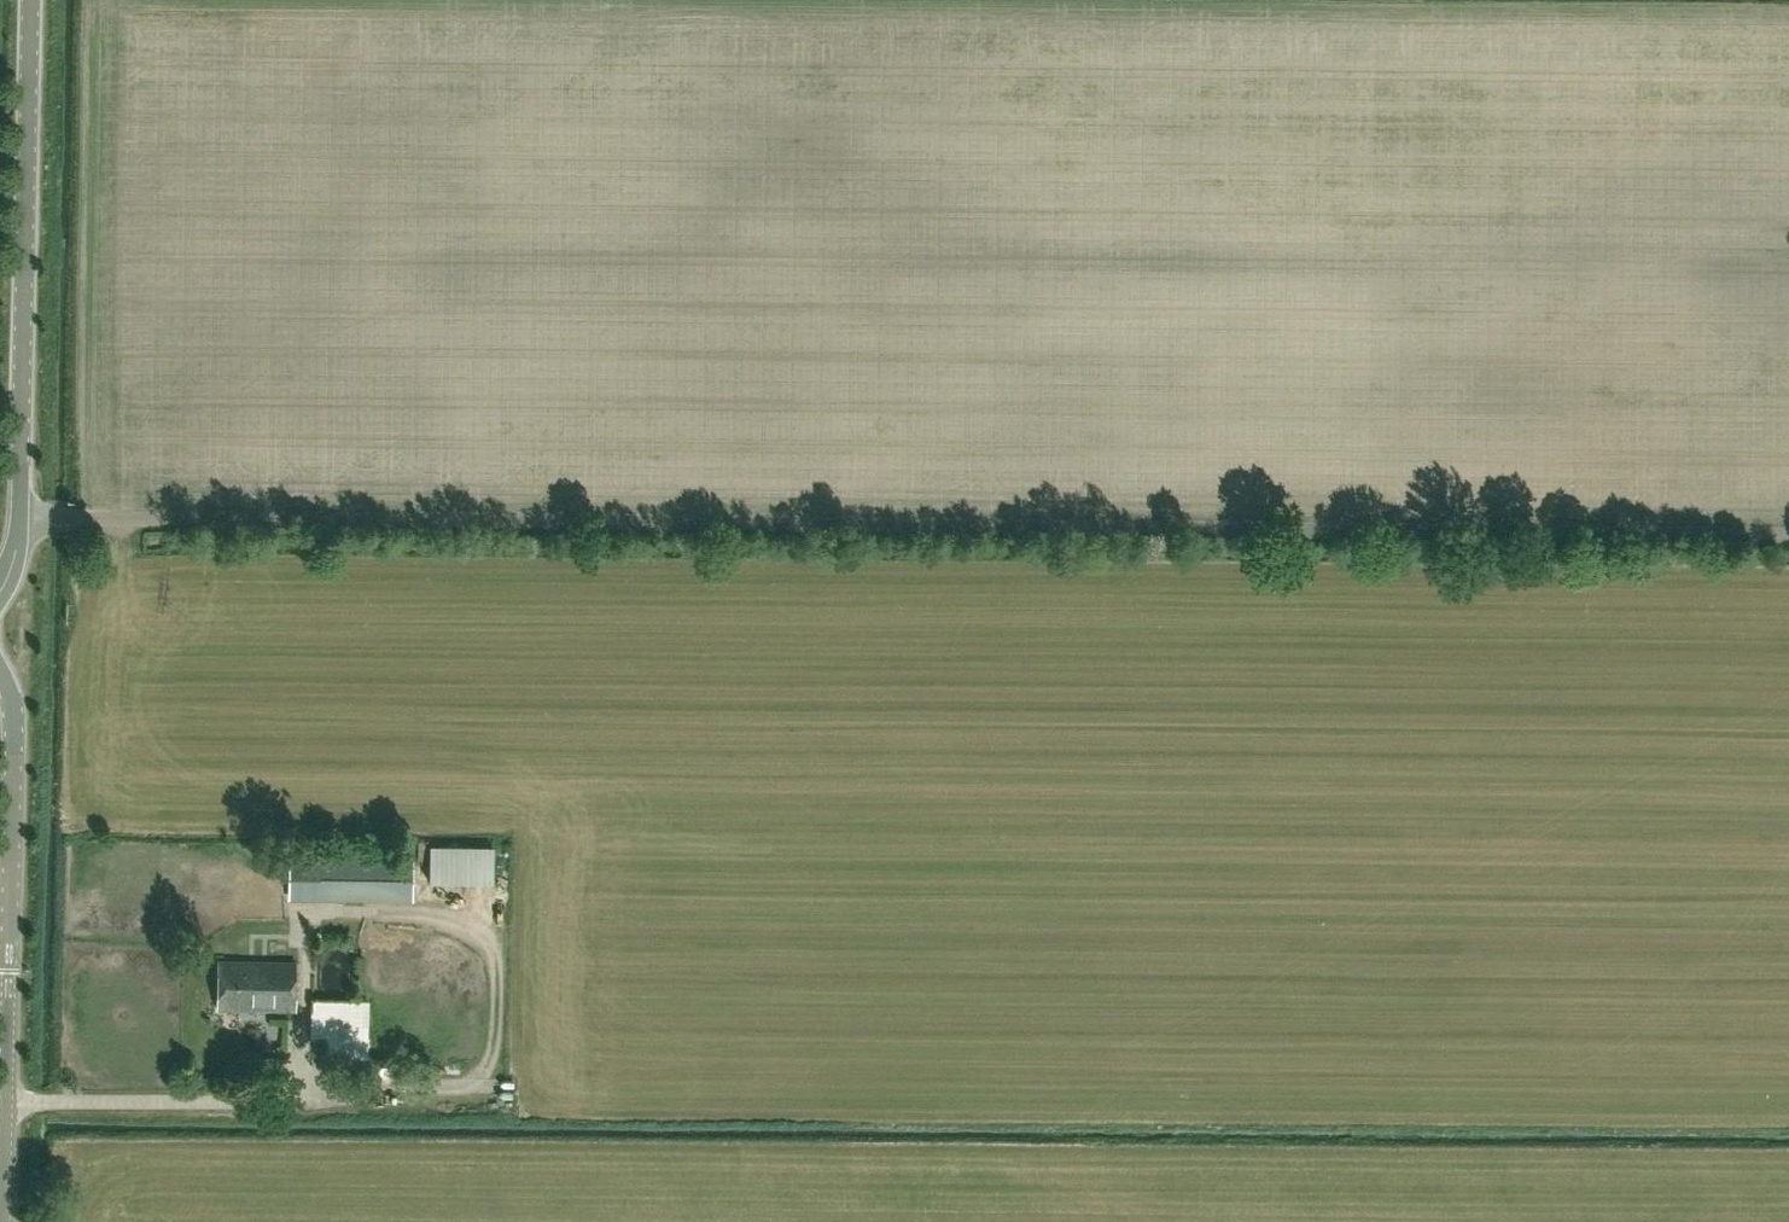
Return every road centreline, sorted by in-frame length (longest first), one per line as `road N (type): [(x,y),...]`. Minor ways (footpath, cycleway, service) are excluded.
road 1 (unclassified): [(0,589),(19,518),(31,0)]
road 2 (unclassified): [(8,1221),(13,723),(0,670)]

